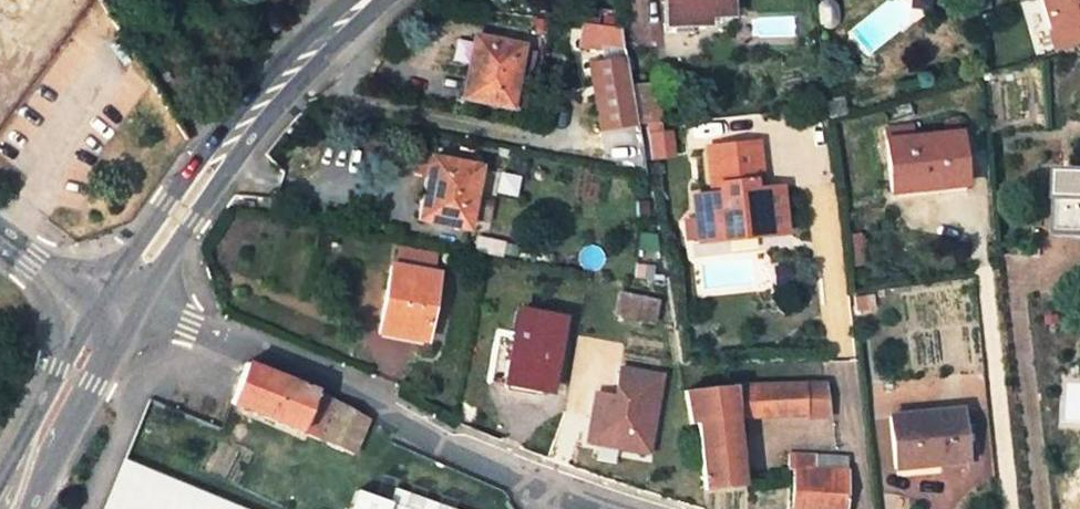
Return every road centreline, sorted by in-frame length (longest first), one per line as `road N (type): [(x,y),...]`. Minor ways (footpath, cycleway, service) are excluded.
road 1 (residential): [(121,299),(336,384),(488,467),(614,508)]
road 2 (secondary): [(365,0),(223,149),(121,299)]
road 3 (secondary): [(121,299),(14,508)]
road 4 (tertiary): [(121,299),(29,259),(0,236)]

